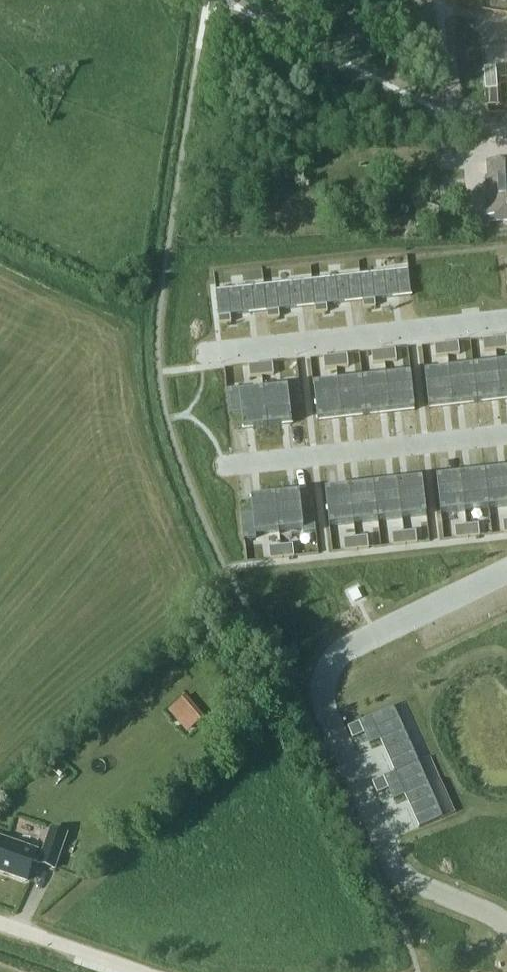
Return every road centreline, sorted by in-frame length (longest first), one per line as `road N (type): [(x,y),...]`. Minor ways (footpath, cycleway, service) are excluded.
road 1 (residential): [(506,922),(405,878),(323,691),(337,658),(506,569)]
road 2 (residential): [(506,319),(202,353)]
road 3 (residential): [(224,465),(506,433)]
road 4 (unclassified): [(141,971),(0,924)]

